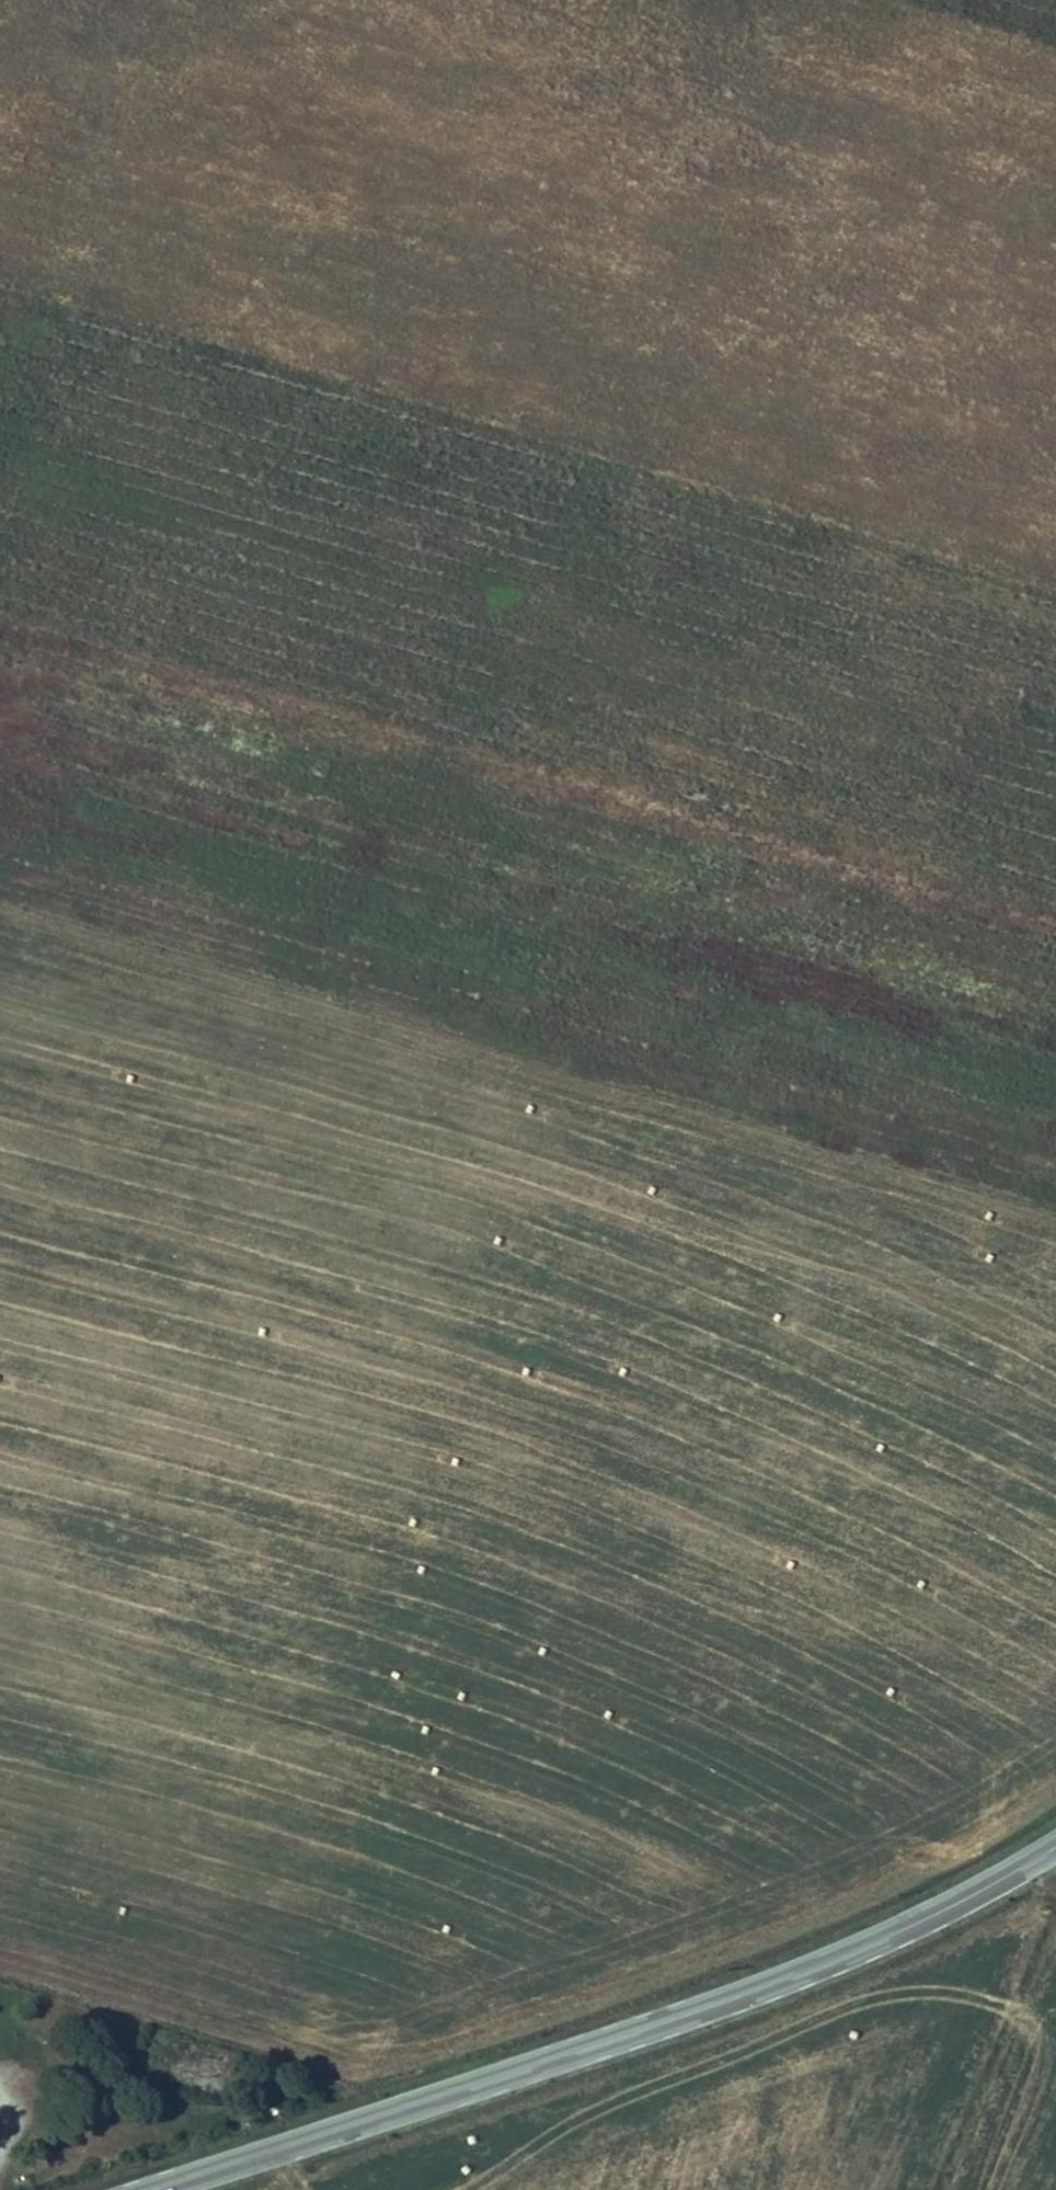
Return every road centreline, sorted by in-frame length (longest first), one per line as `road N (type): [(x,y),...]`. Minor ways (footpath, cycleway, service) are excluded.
road 1 (secondary): [(1055,1846),(889,1936),(137,2189)]

